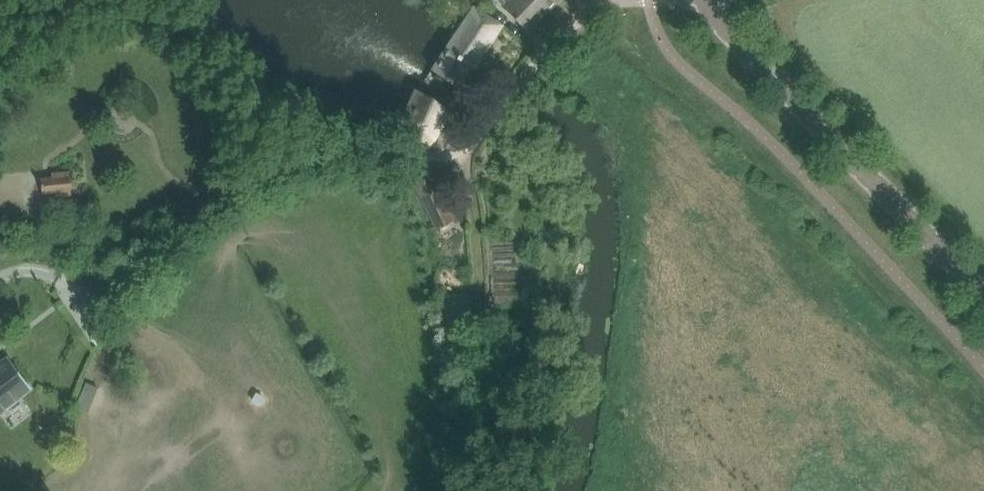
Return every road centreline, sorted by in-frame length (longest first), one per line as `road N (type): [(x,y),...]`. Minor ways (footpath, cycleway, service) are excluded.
road 1 (track): [(0,286),(26,271),(49,273),(93,318),(262,176),(354,154),(466,160),(573,25)]
road 2 (tertiary): [(983,295),(707,0)]

